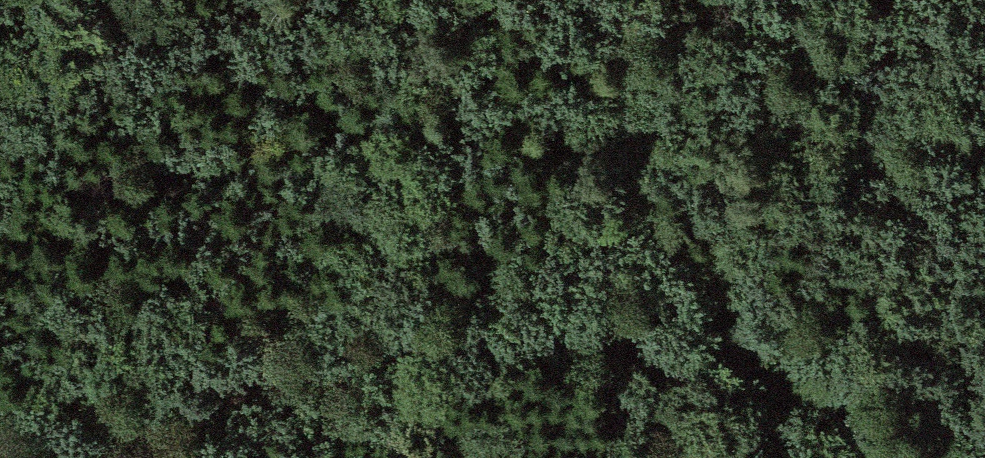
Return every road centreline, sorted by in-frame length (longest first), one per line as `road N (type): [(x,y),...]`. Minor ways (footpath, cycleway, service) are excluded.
road 1 (track): [(911,457),(832,407),(666,351),(513,343),(279,381),(99,457)]
road 2 (track): [(942,457),(909,224),(748,0)]
road 3 (track): [(274,0),(0,115)]

